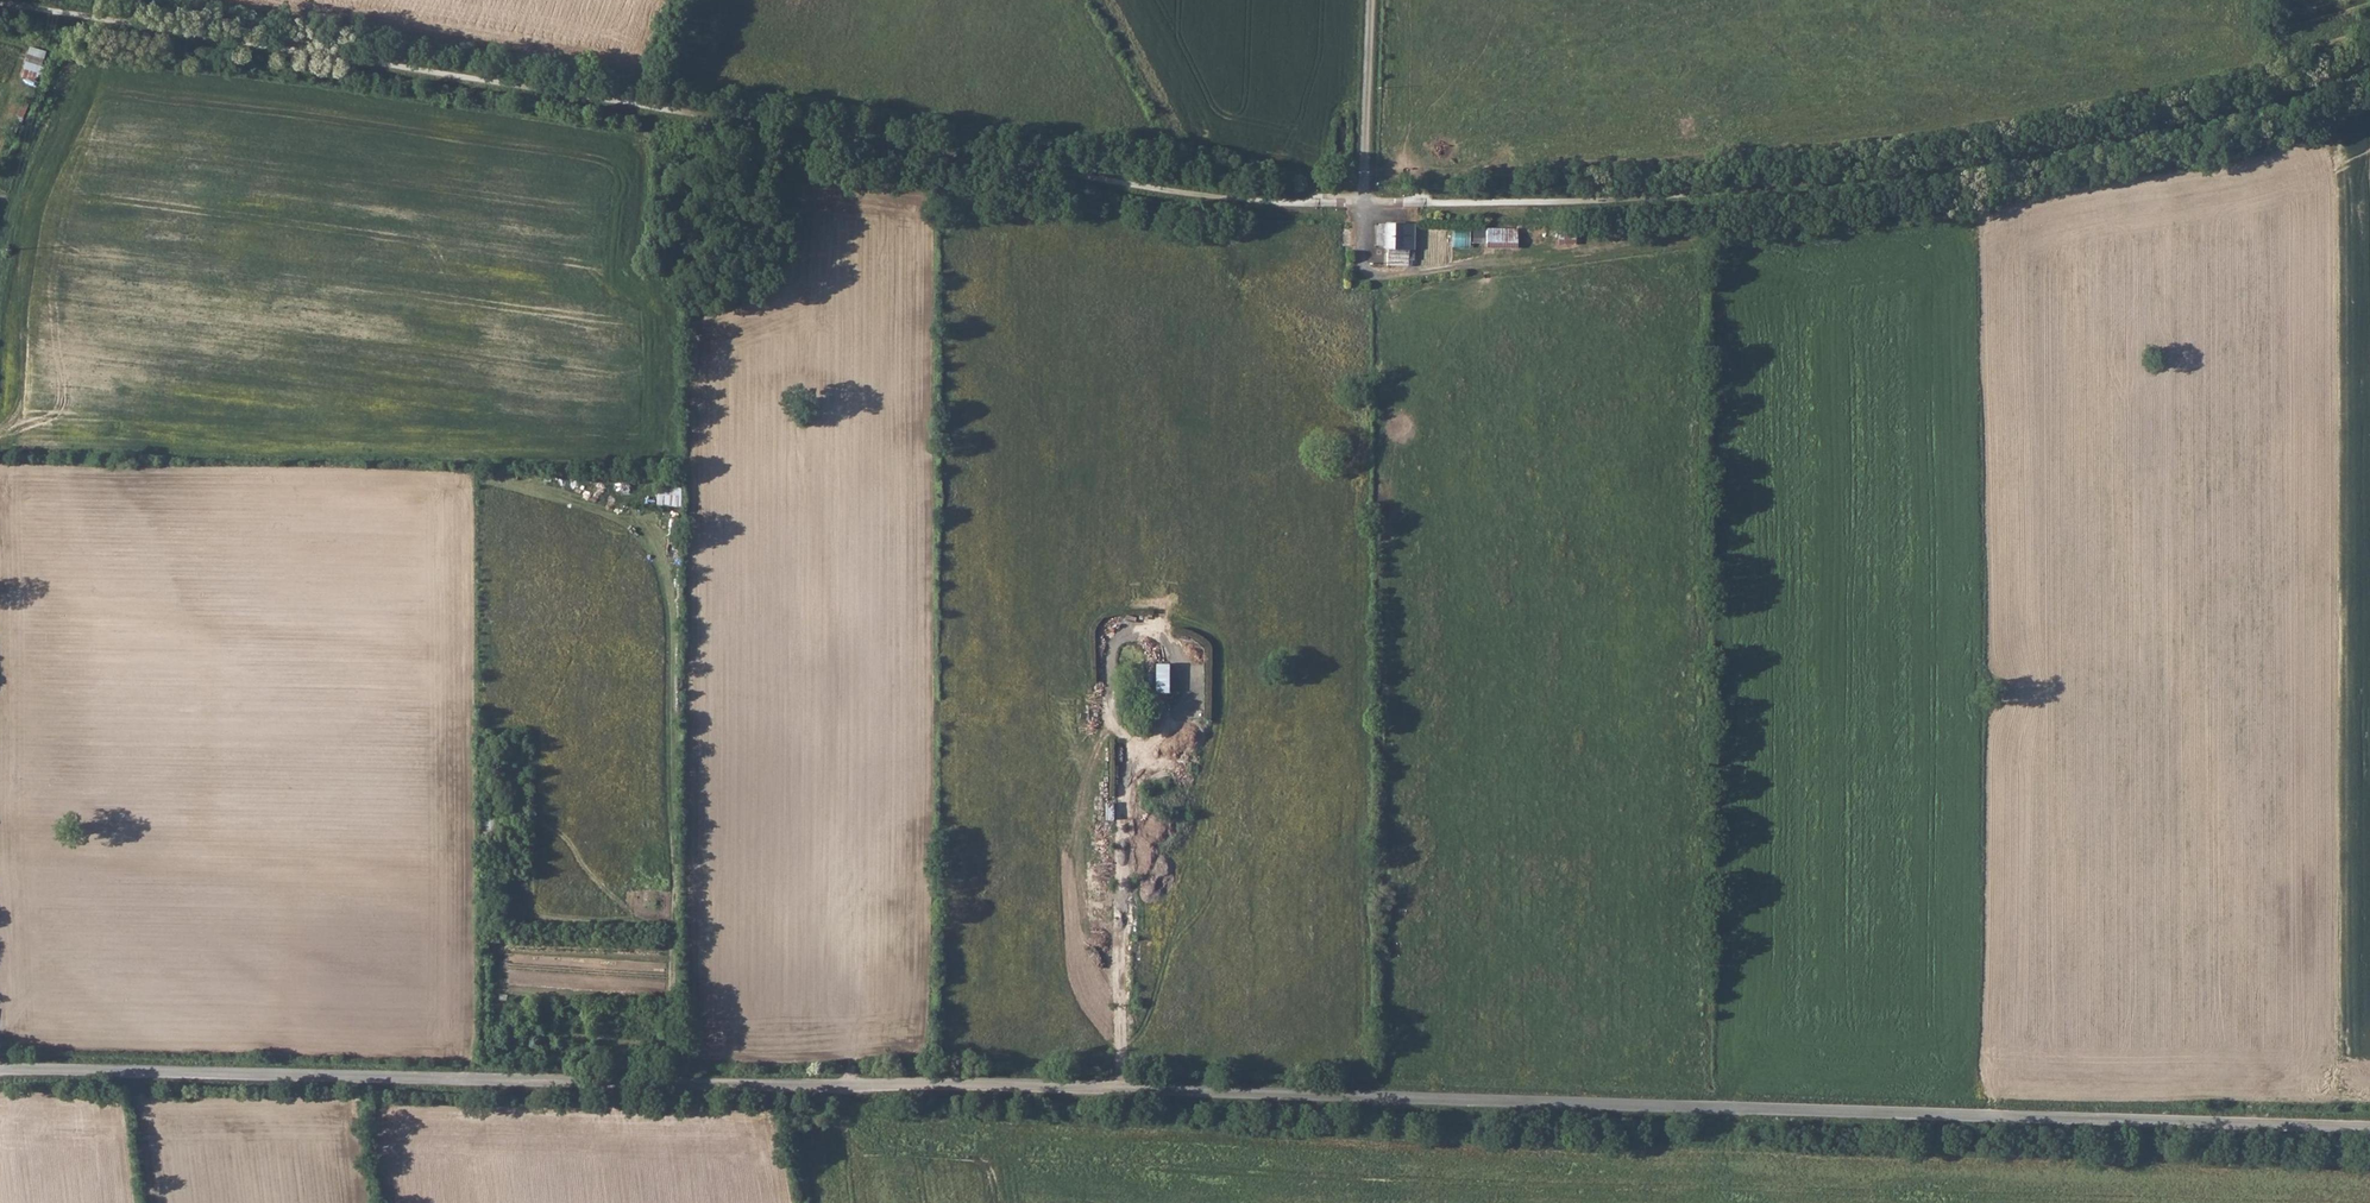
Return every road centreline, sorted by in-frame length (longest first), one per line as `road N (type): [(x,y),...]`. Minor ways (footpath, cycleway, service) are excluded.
road 1 (unclassified): [(2369,1129),(979,1086),(0,1069)]
road 2 (track): [(1122,793),(1120,1090)]
road 3 (unclassified): [(1369,0),(1363,277)]

